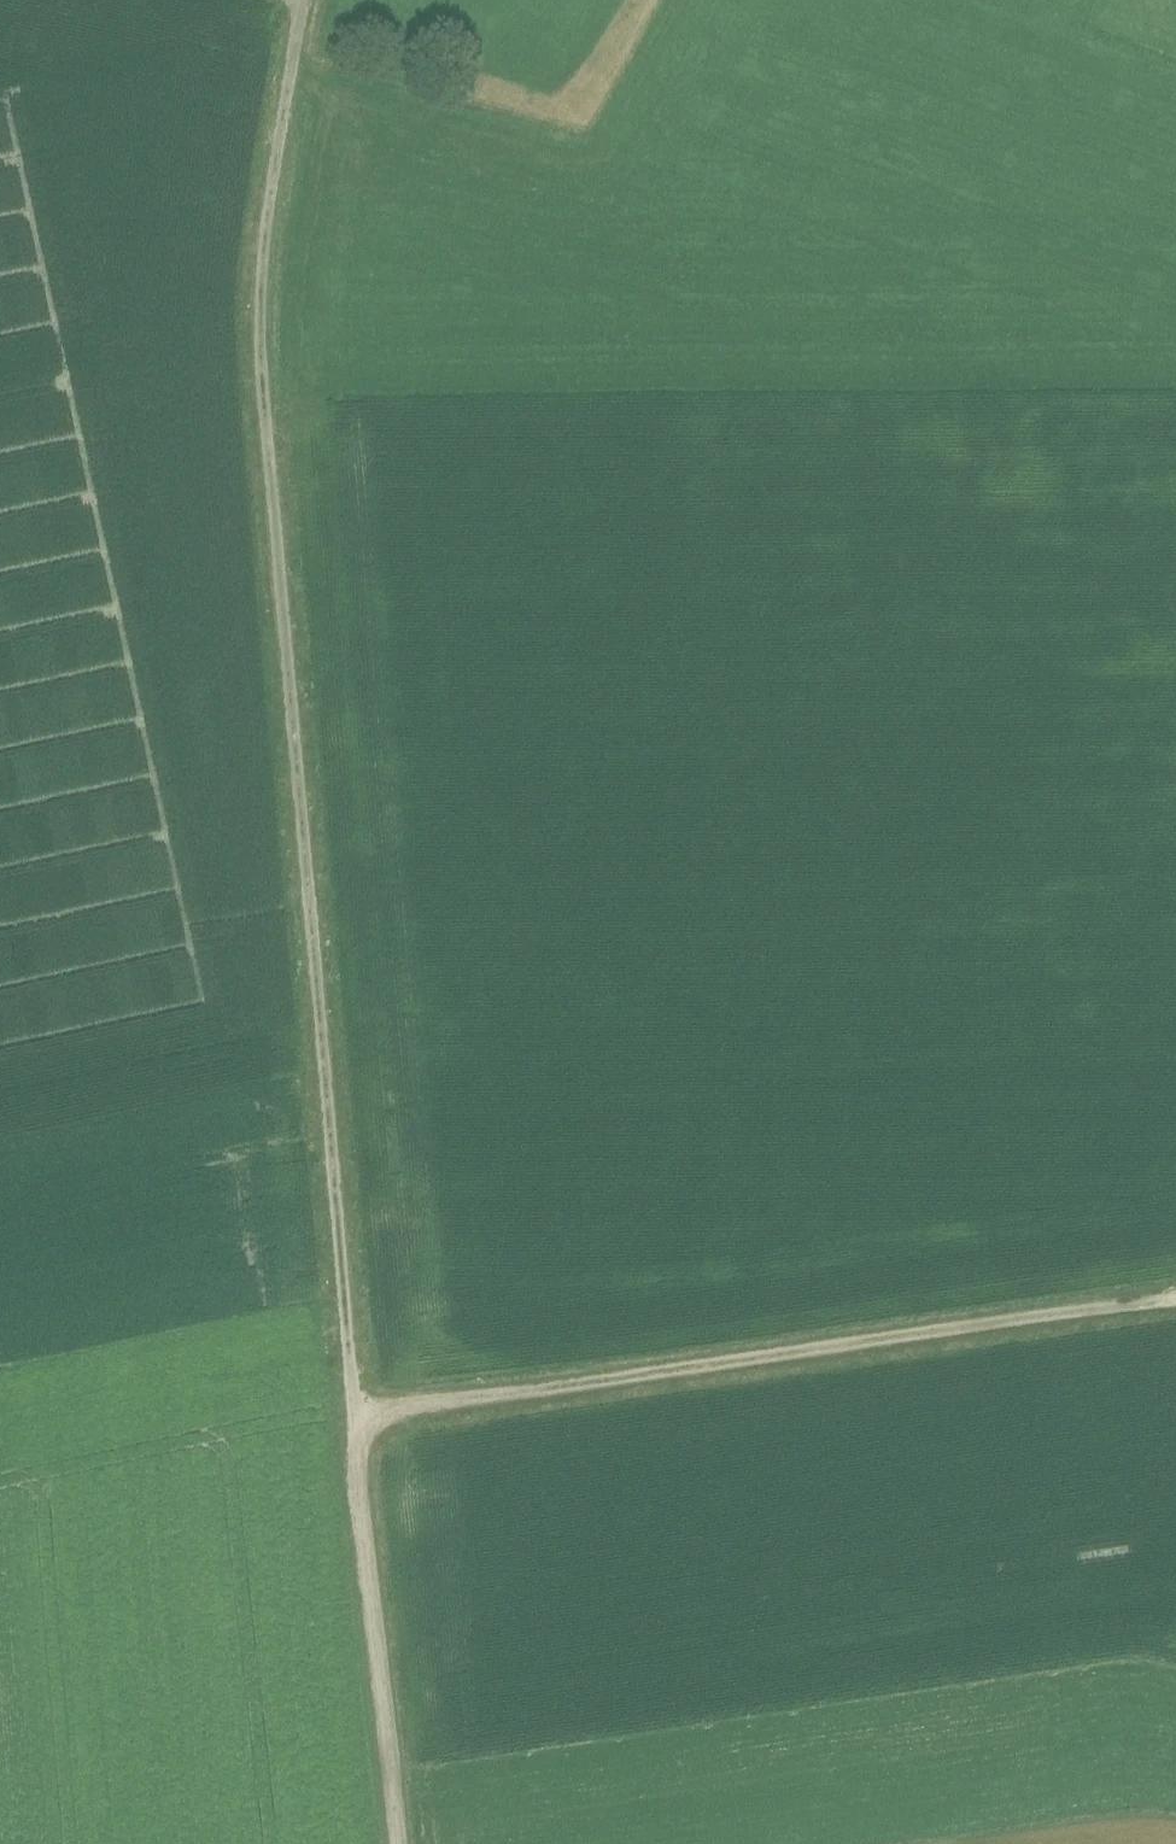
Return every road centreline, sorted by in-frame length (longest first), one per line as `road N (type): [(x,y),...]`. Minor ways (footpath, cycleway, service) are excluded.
road 1 (track): [(363,1412),(350,1363),(262,357),(267,219),(303,0)]
road 2 (track): [(363,1412),(1175,1299)]
road 3 (track): [(399,1843),(358,1475),(363,1412)]

